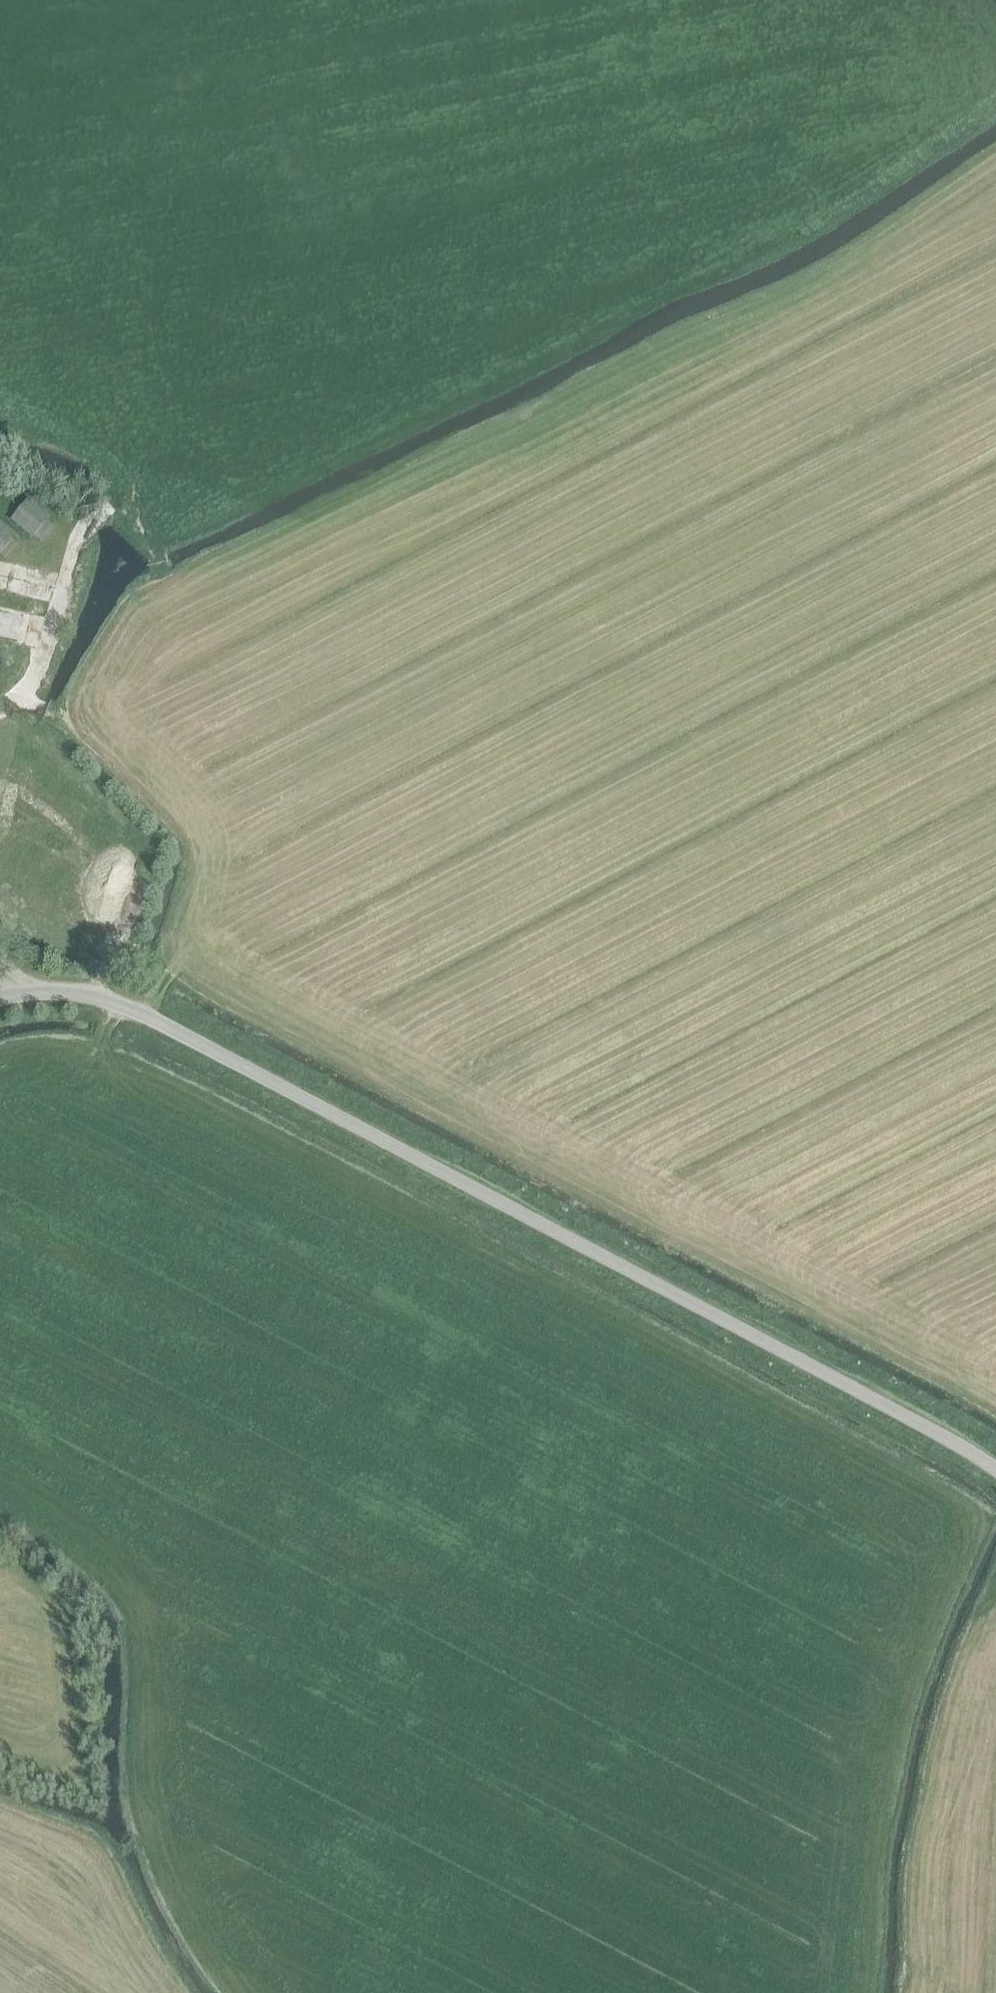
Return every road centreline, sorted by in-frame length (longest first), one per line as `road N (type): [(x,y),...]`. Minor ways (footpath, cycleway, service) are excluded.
road 1 (unclassified): [(0,994),(30,989),(103,999),(159,1022),(995,1473)]

